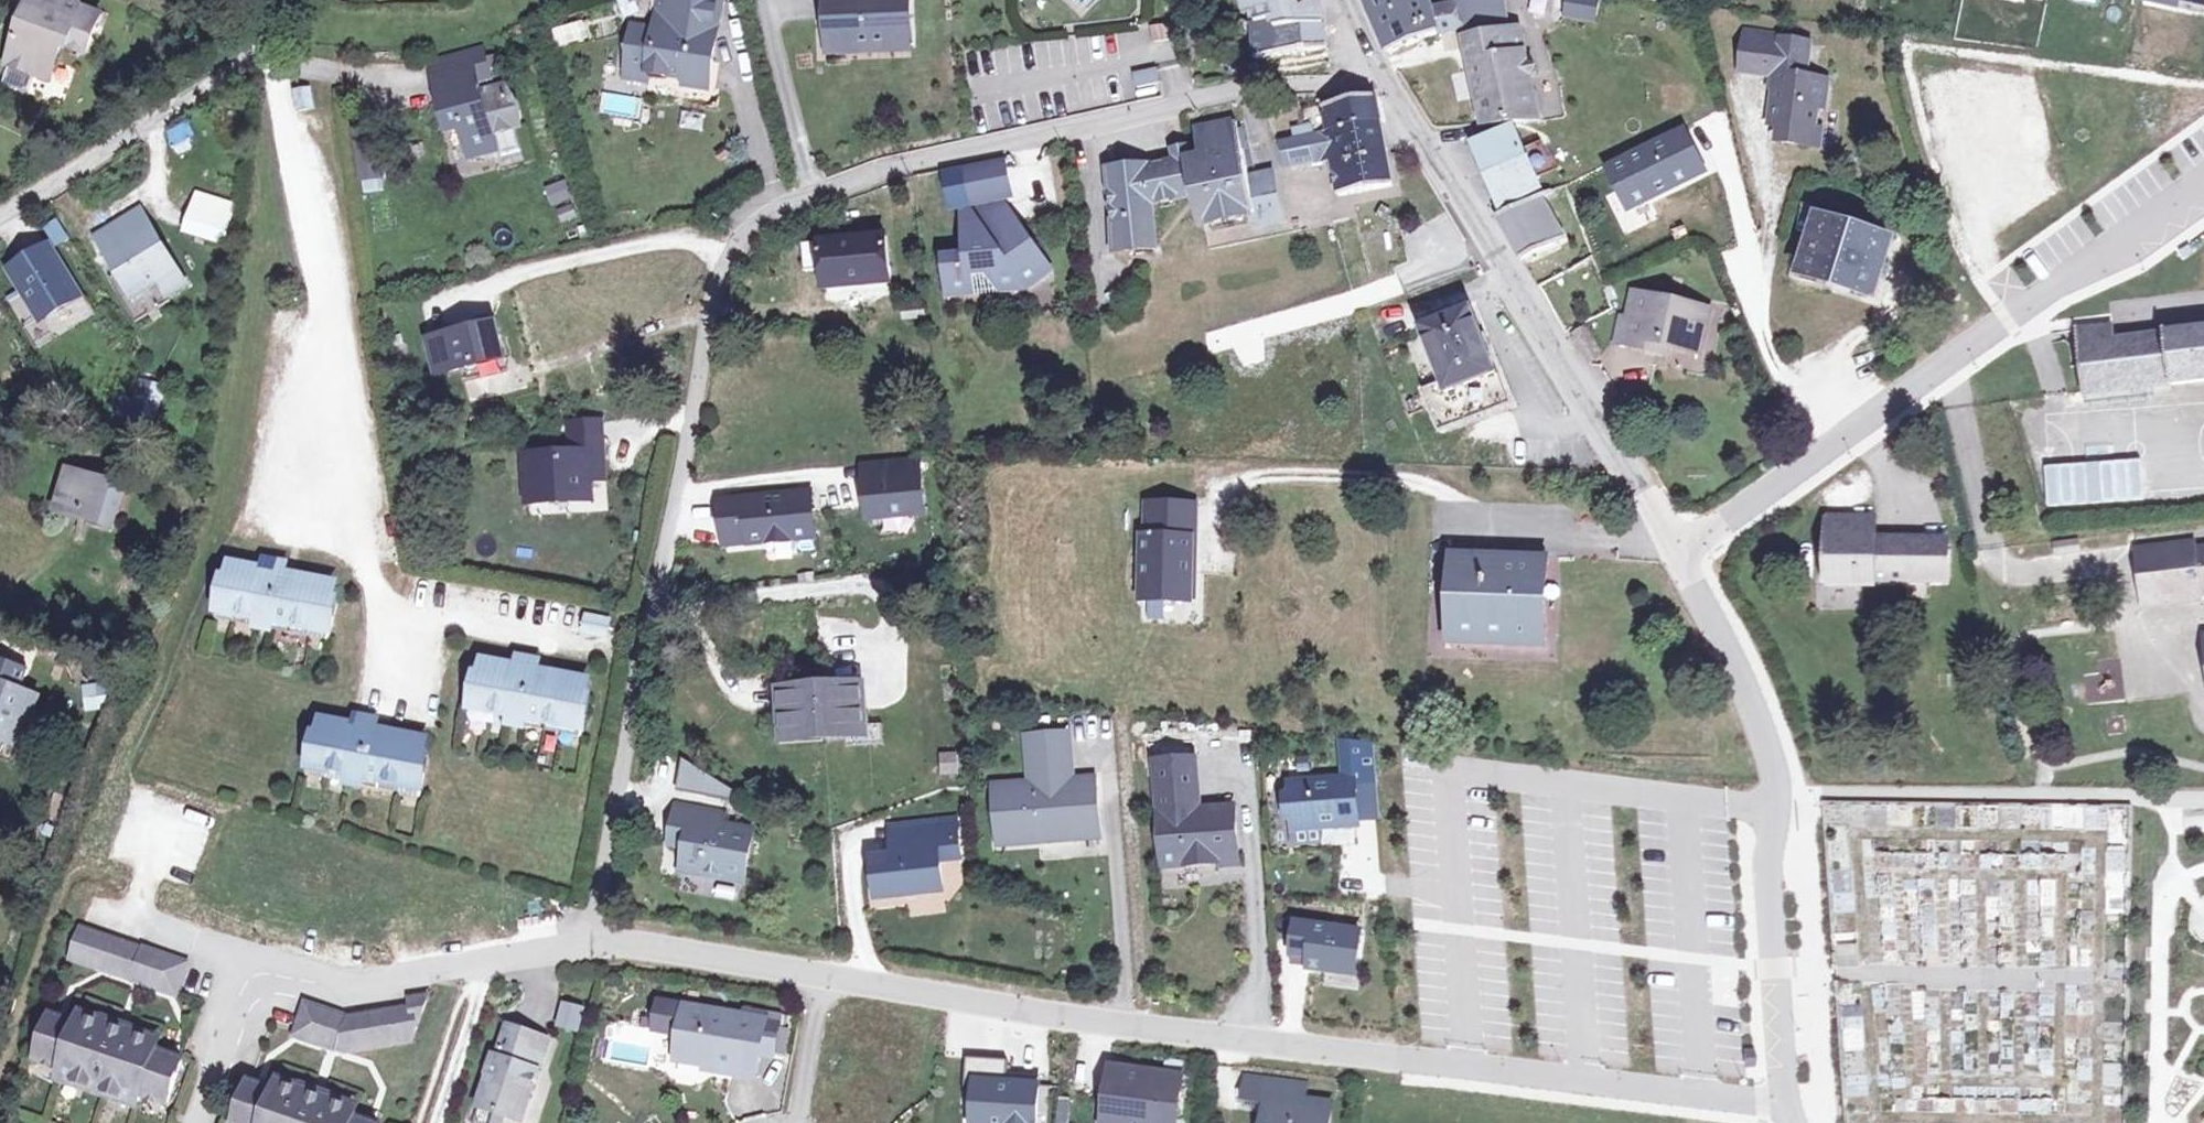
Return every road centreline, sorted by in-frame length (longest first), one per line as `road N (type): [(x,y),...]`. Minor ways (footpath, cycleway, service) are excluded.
road 1 (residential): [(1377,82),(1271,84),(843,178),(763,217),(731,250),(713,303),(592,944)]
road 2 (residential): [(592,944),(1789,1110)]
road 3 (residential): [(275,21),(343,457),(387,601),(573,631)]
road 4 (tertiary): [(1682,551),(2203,190)]
road 5 (tertiary): [(1789,1110),(1770,851),(1783,814),(1780,788),(1748,676),(1682,551)]
road 6 (tertiary): [(1377,82),(1682,551)]
road 7 (residential): [(195,1122),(247,966),(349,986),(592,944)]
road 8 (residential): [(275,21),(0,212)]

